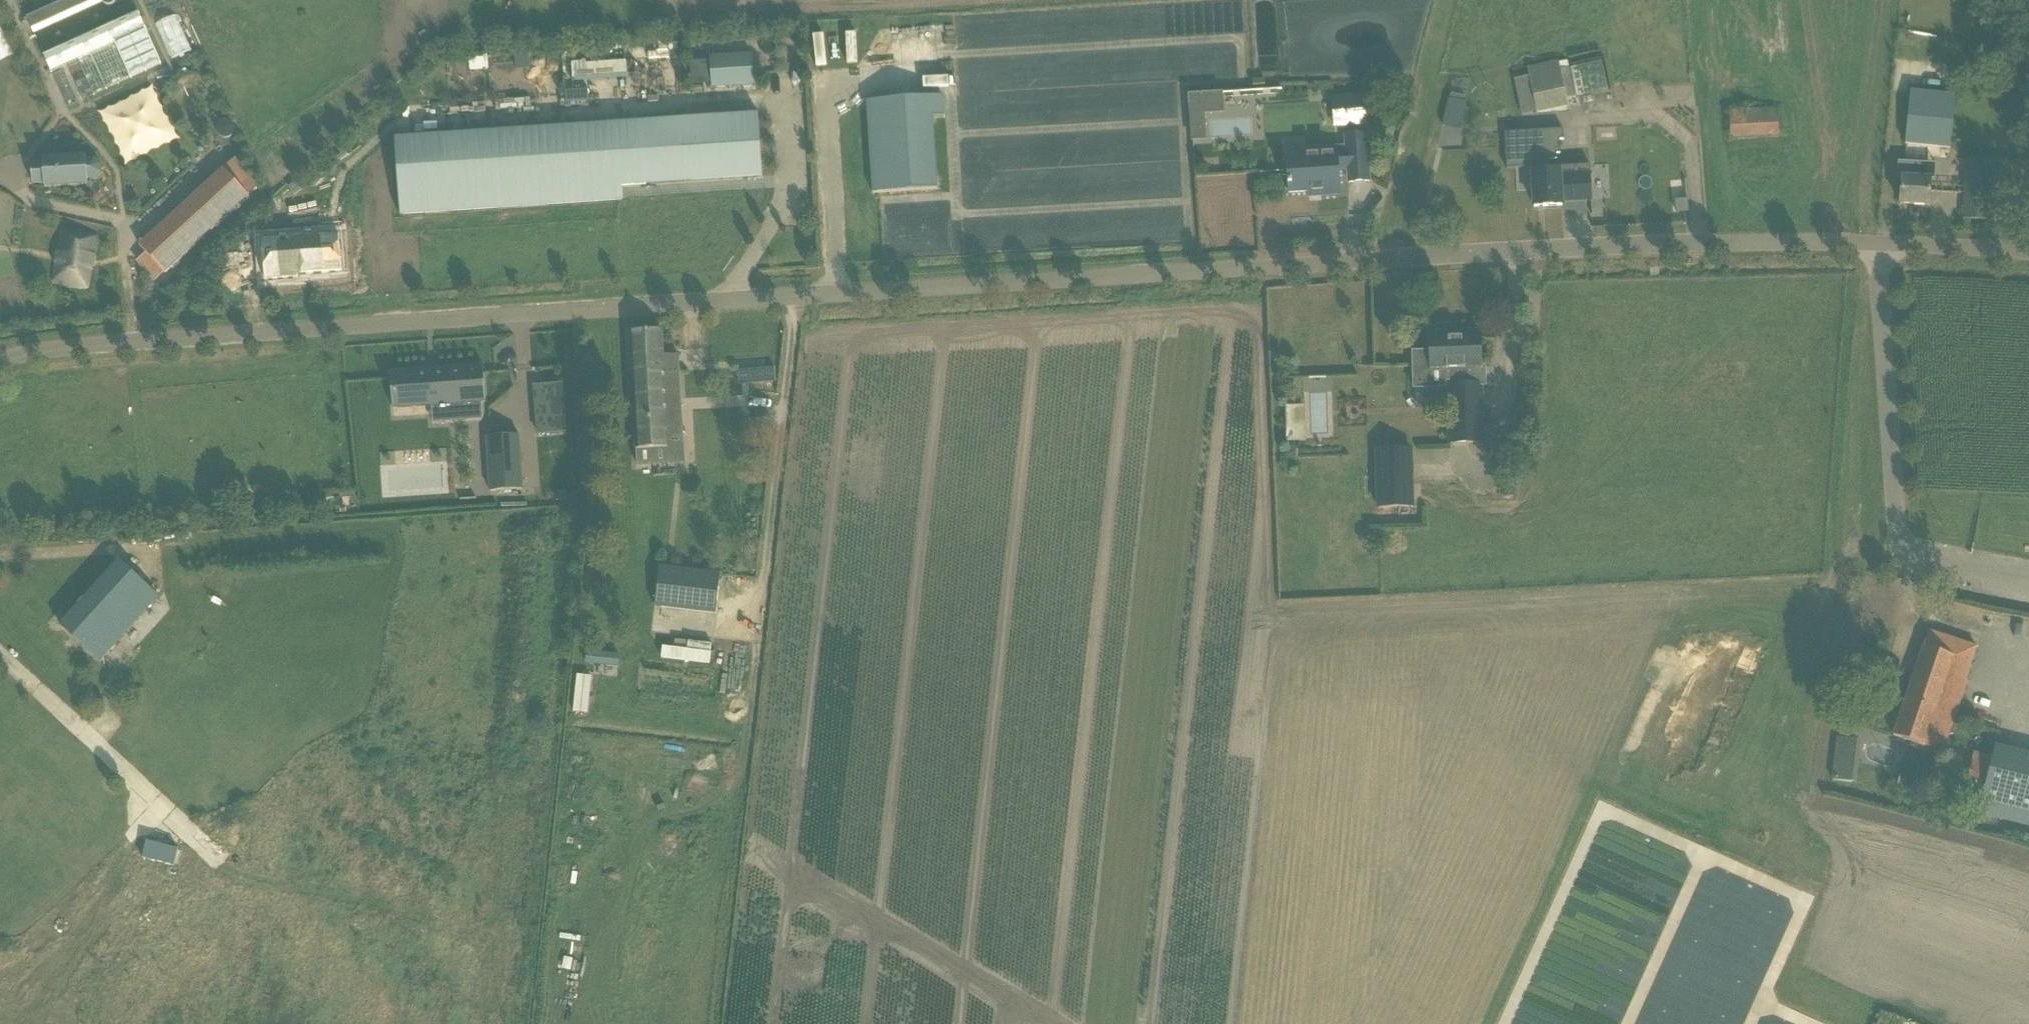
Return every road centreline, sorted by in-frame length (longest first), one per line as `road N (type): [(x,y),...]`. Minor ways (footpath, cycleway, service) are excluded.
road 1 (unclassified): [(0,360),(92,345),(1471,262),(1833,247),(2028,253)]

